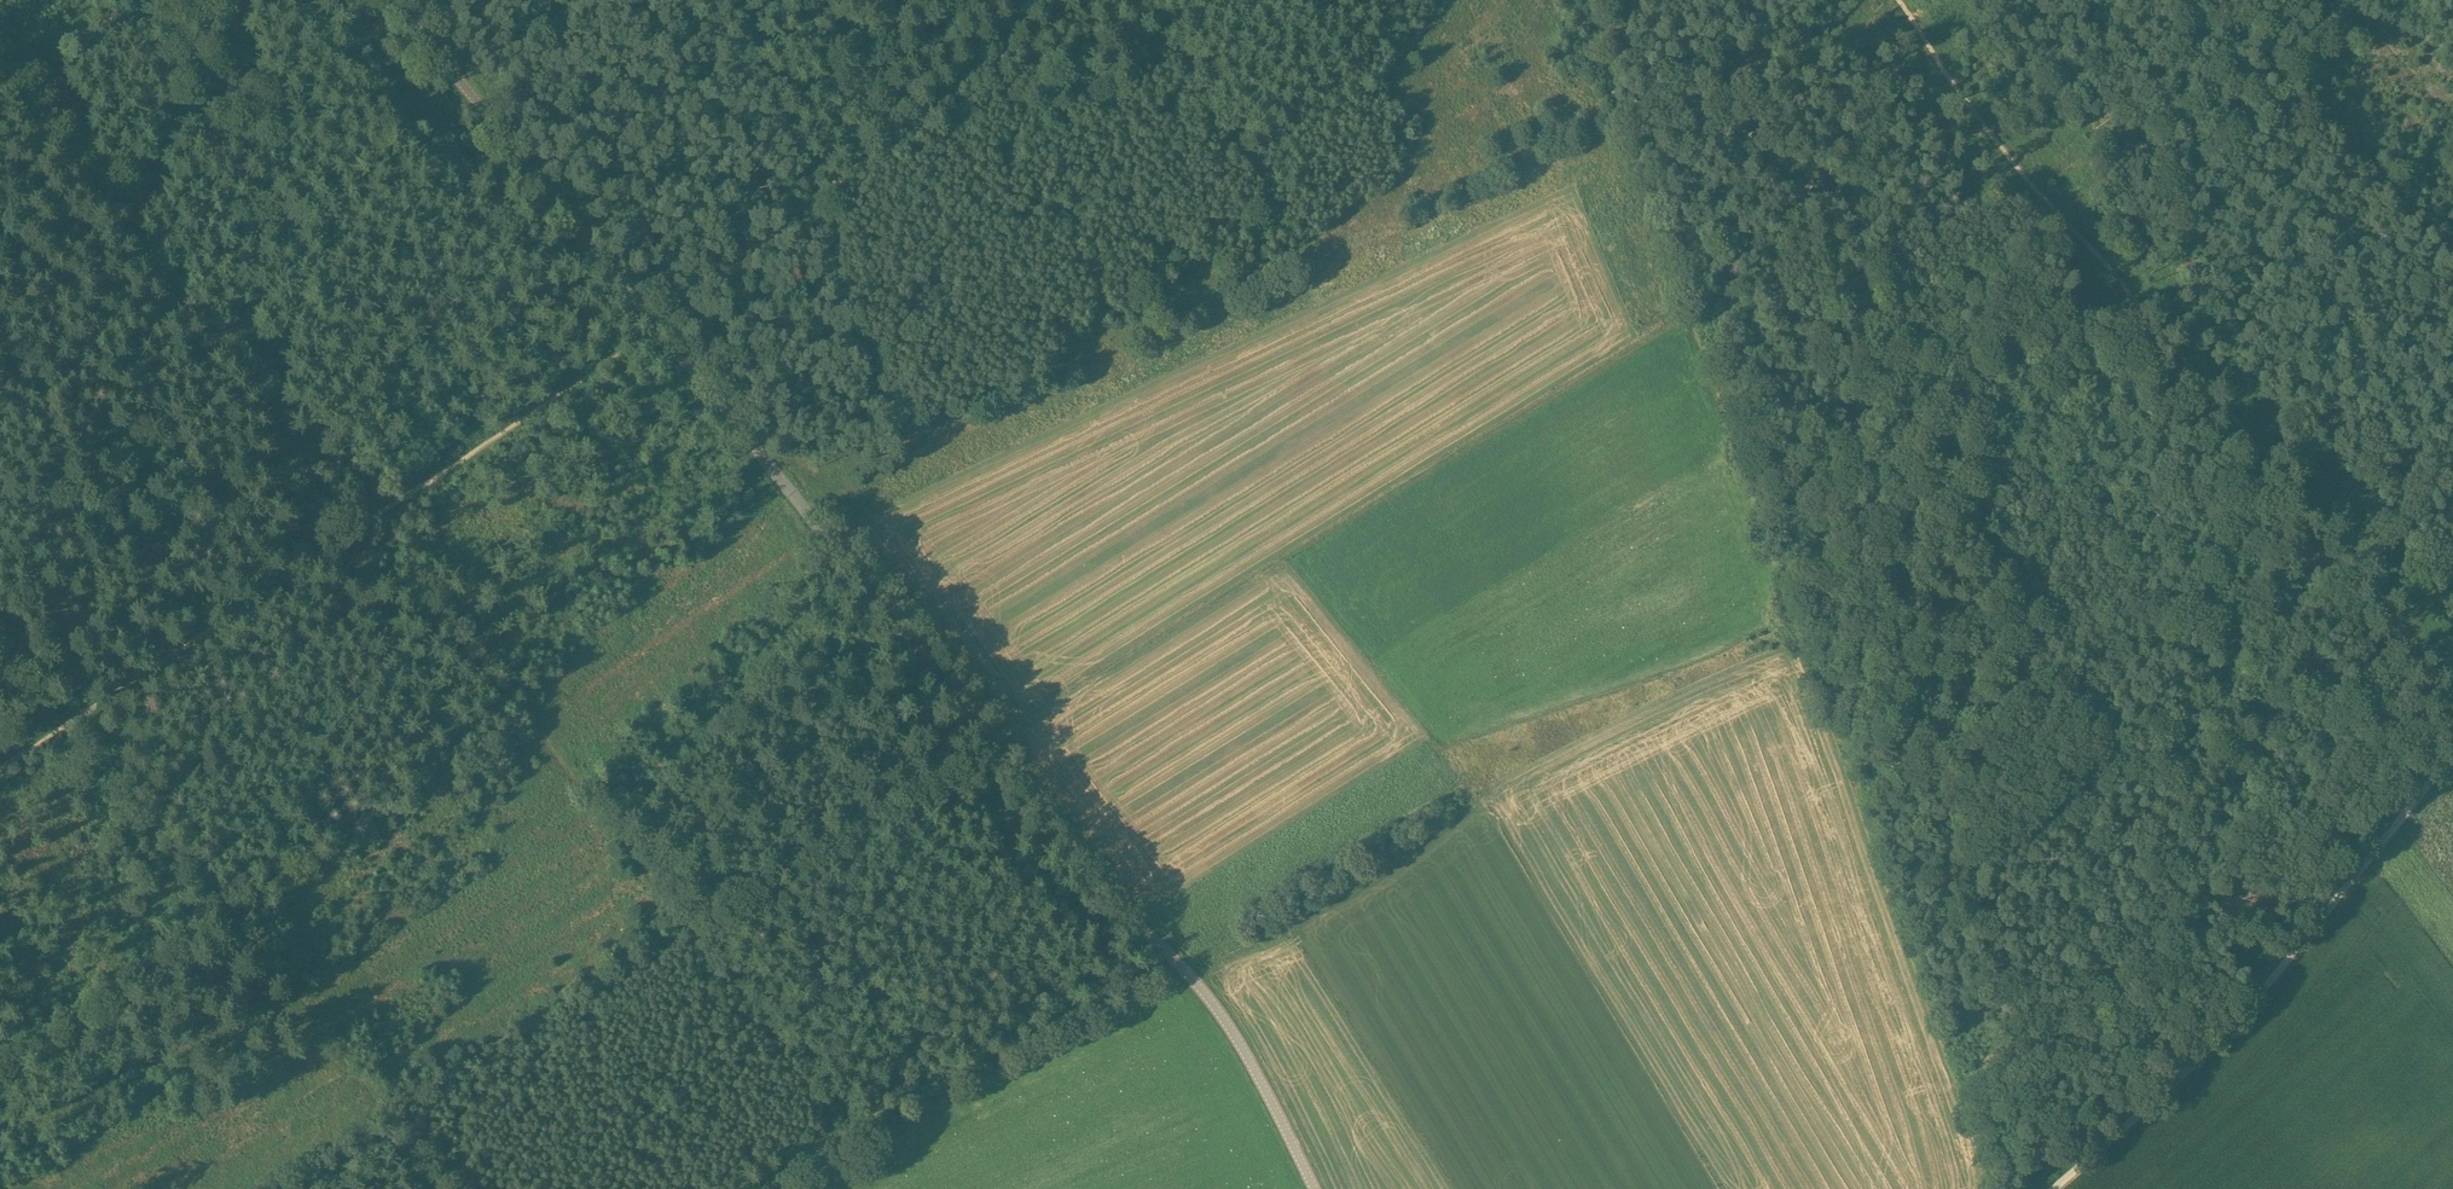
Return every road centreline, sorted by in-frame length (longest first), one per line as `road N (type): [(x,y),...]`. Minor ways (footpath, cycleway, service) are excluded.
road 1 (tertiary): [(1315,1188),(1262,1078),(1204,993),(385,0)]
road 2 (track): [(2452,732),(2380,626),(2349,551),(2024,179),(1895,0)]
road 3 (track): [(0,768),(656,327)]
road 4 (track): [(2052,1188),(2220,1040),(2452,759)]

